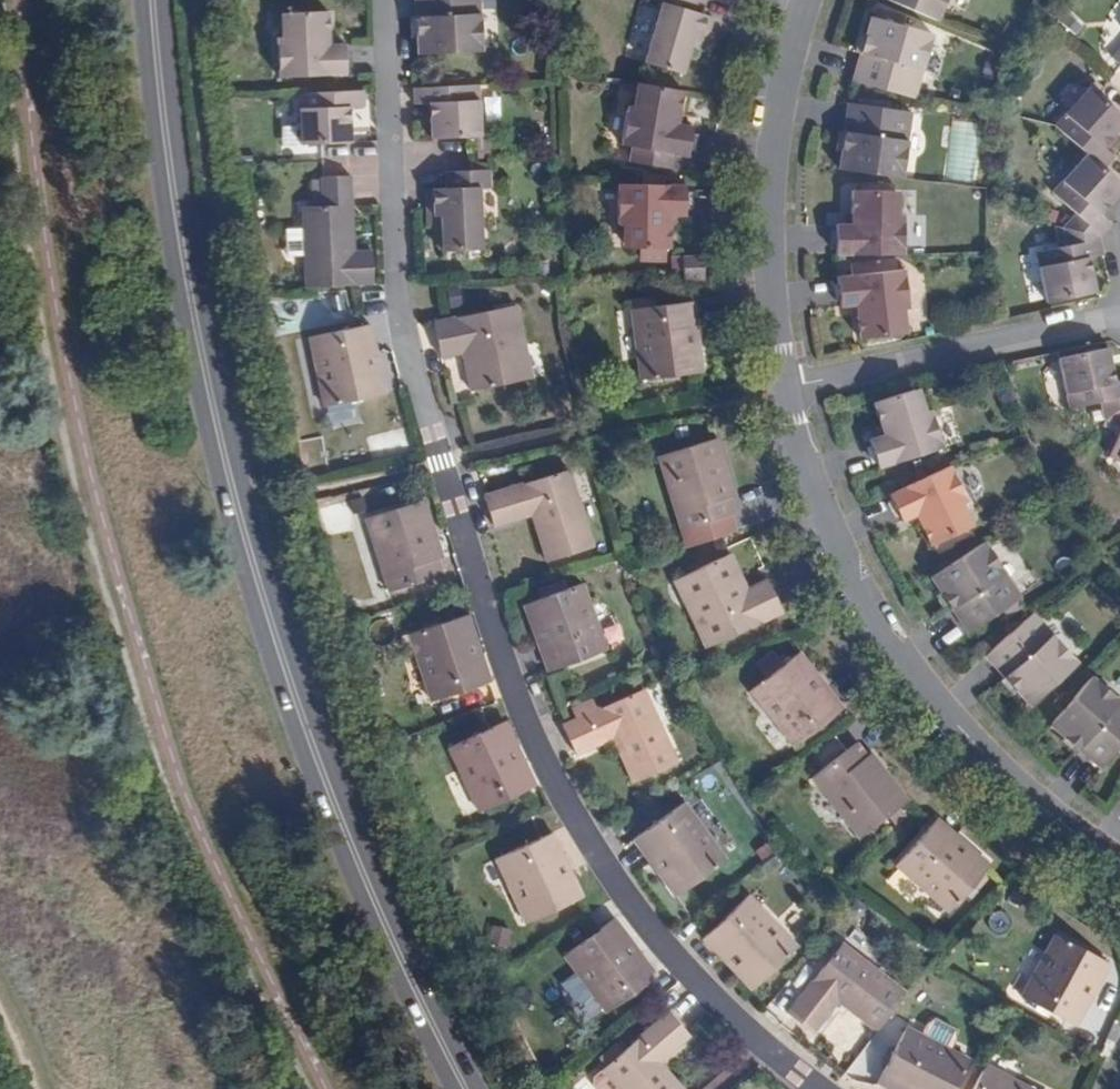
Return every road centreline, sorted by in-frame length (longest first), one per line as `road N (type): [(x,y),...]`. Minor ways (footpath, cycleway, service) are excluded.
road 1 (residential): [(384,0),(393,262),(409,349),(533,735),(627,901),(723,1006),(820,1088)]
road 2 (secondary): [(153,0),(178,235),(235,504),(302,720),(376,904),(464,1088)]
road 3 (residential): [(1119,869),(963,736),(882,630),(843,568),(787,390)]
road 4 (residential): [(787,390),(767,245),(768,181),(805,0)]
road 5 (residential): [(1119,312),(787,390)]

